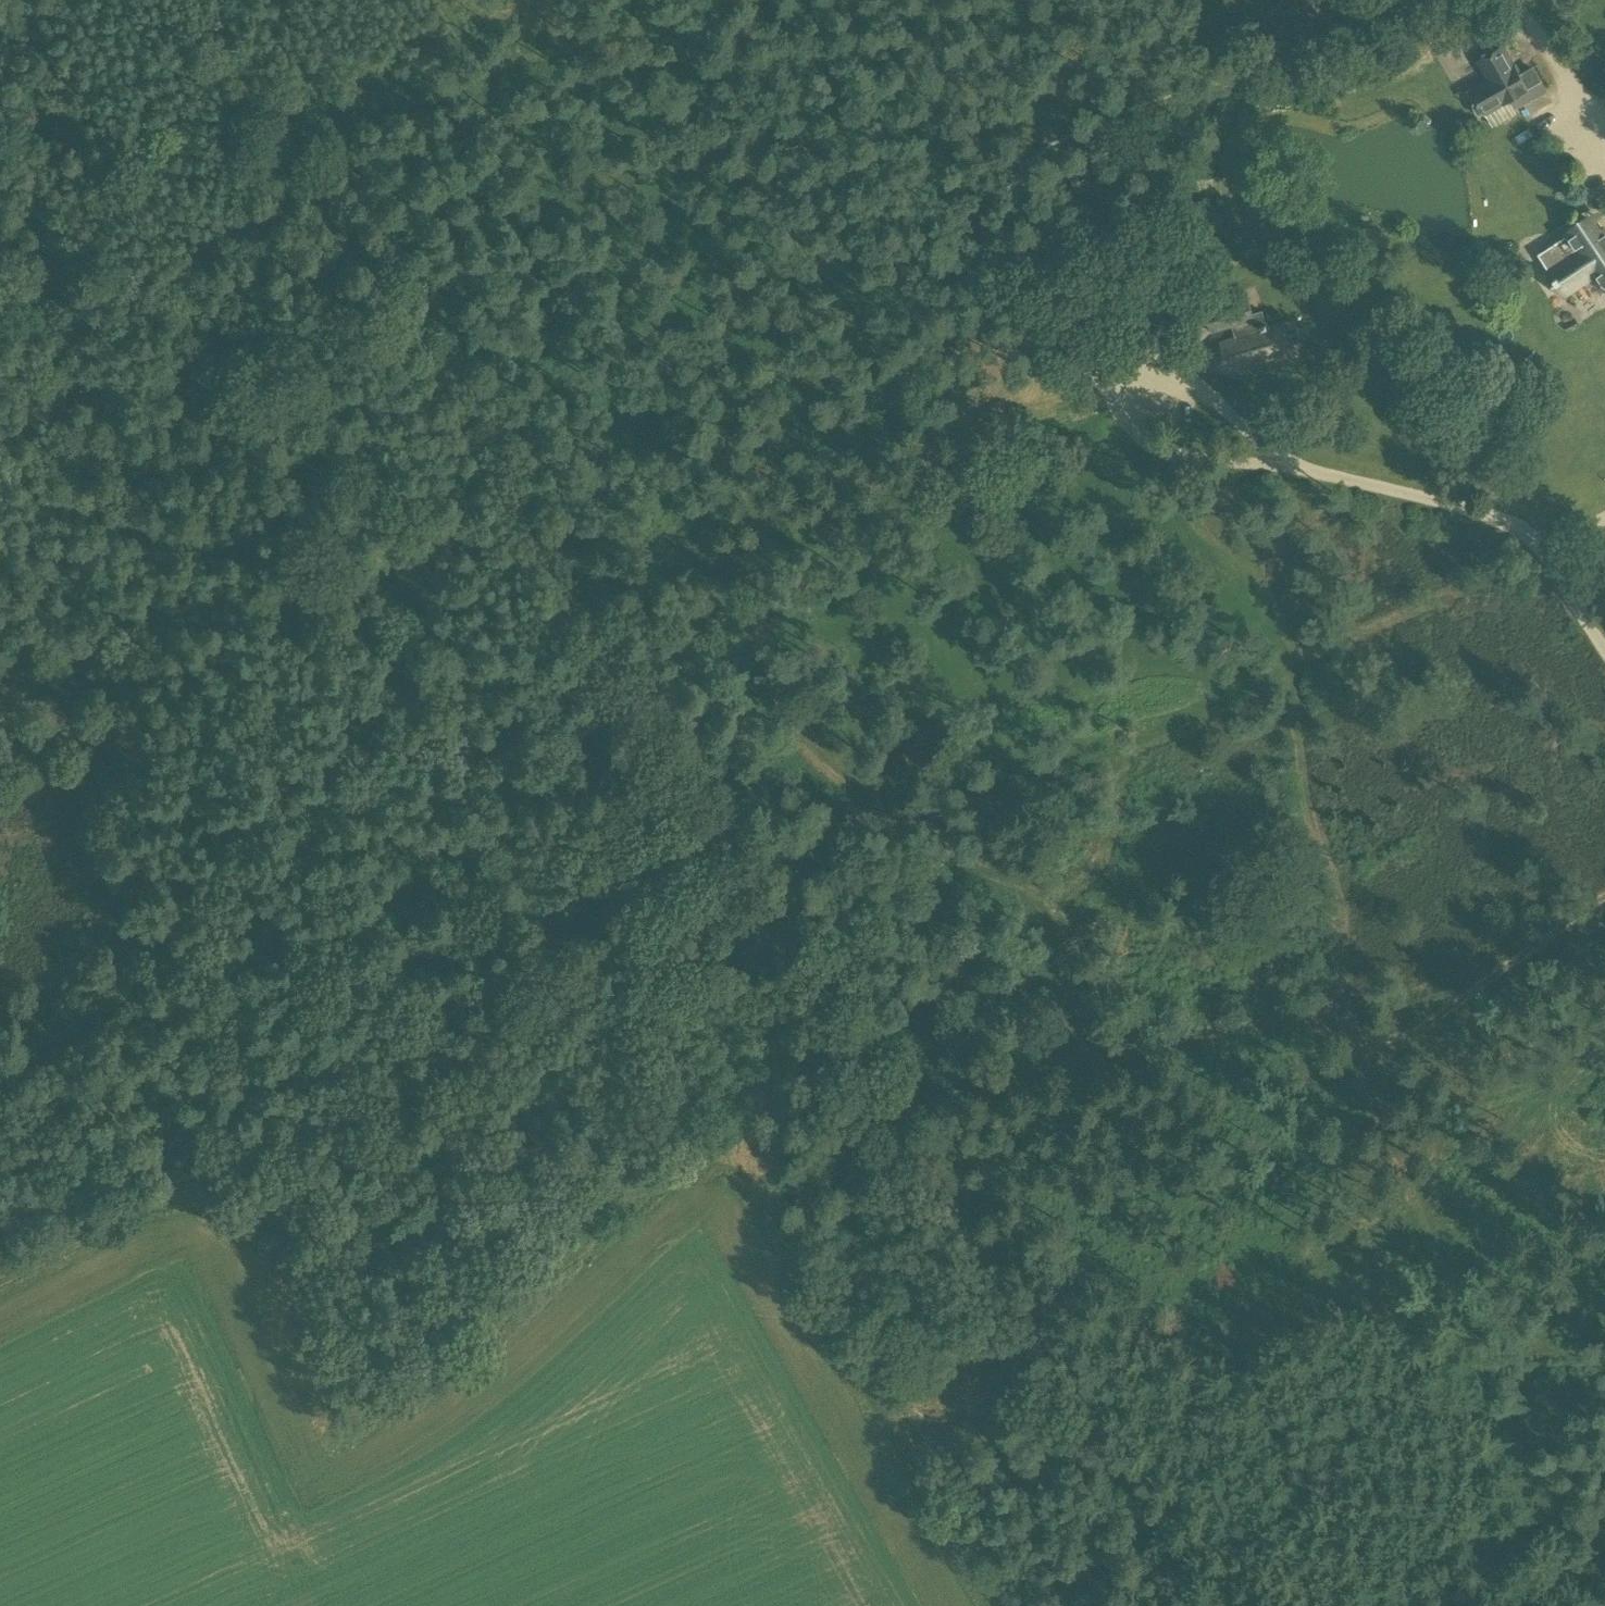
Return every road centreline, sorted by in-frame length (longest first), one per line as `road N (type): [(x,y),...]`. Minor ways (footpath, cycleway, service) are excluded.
road 1 (track): [(1212,1605),(304,170)]
road 2 (track): [(1350,1013),(1113,1053),(1097,1049),(1082,1038),(1074,1014),(1069,920),(1049,890),(968,868),(915,807),(871,790),(803,735),(784,699),(778,663),(776,524),(440,0)]
road 3 (track): [(1181,457),(1173,487),(1177,526),(1245,583),(1296,690),(1303,780),(1353,1031),(1469,1345),(1528,1480),(1551,1494),(1604,1489)]
road 4 (track): [(940,834),(1089,753),(1157,732),(1544,549)]
road 5 (track): [(771,914),(184,1177)]
road 6 (track): [(986,208),(1052,147),(1148,104),(1241,81),(1334,93),(1372,87),(1523,13)]
road 7 (track): [(651,0),(943,476)]
road 8 (track): [(859,0),(1092,381),(1100,390),(1123,389)]
road 9 (track): [(781,535),(1058,439),(1137,423)]
road 10 (track): [(1604,899),(1432,1024),(1394,1045),(1359,1047)]
road 11 (track): [(1604,1048),(1395,1152)]

